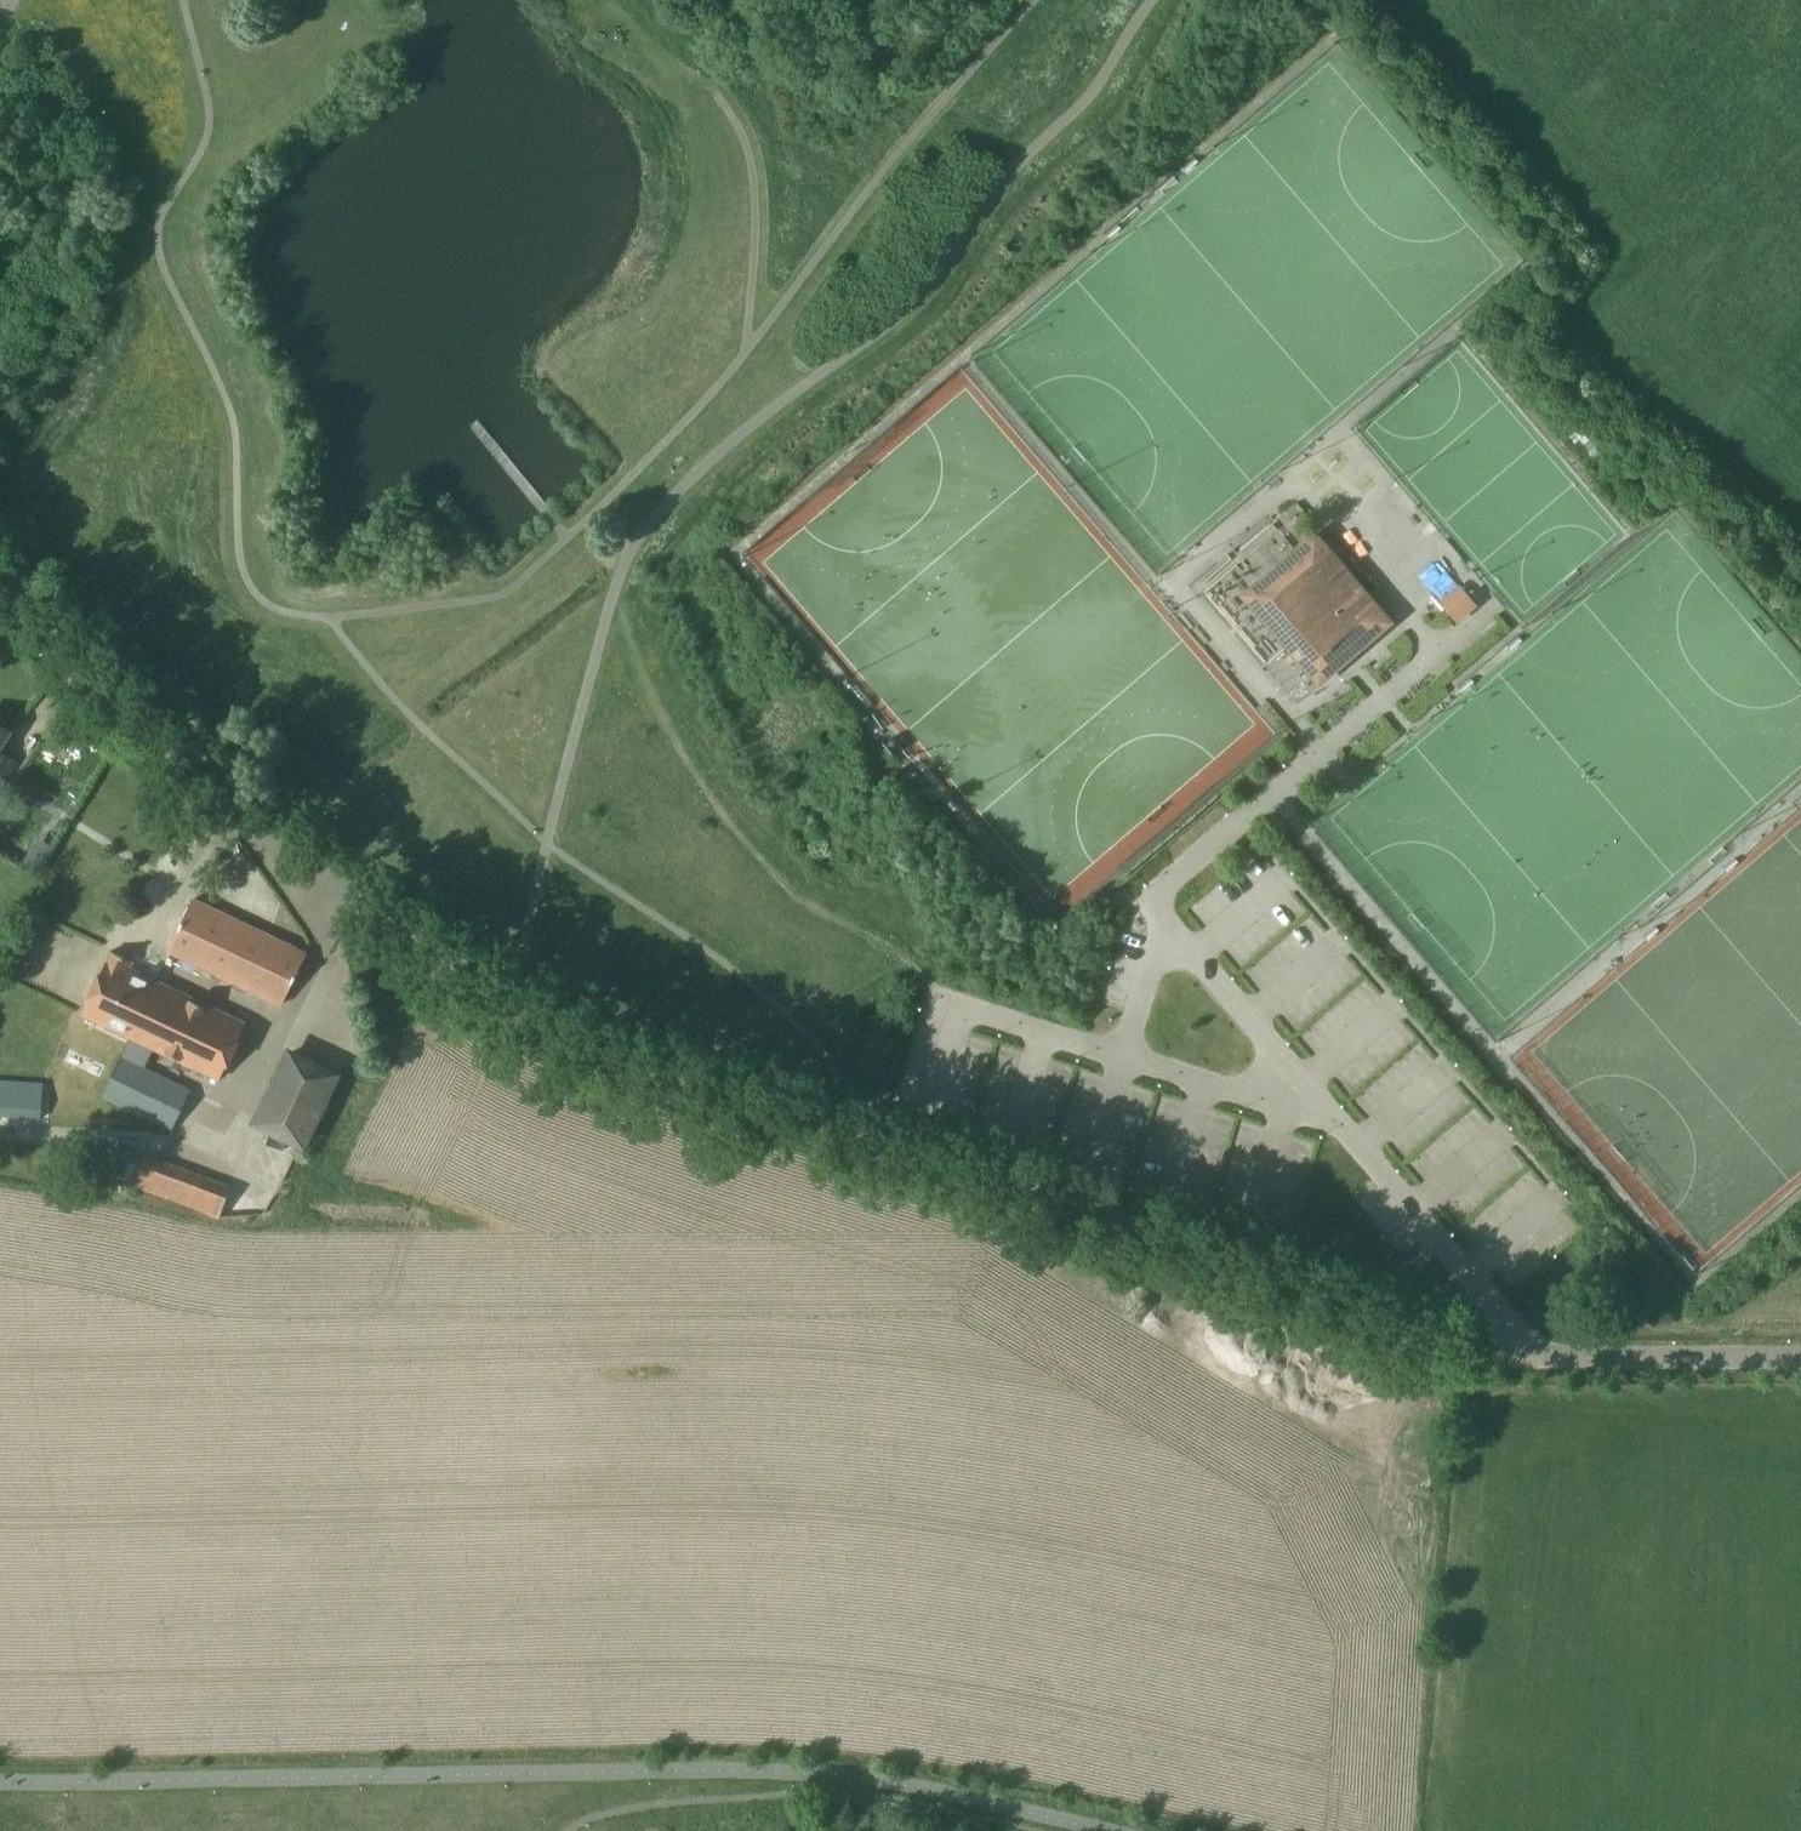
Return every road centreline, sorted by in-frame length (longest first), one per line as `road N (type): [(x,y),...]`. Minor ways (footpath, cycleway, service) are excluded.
road 1 (unclassified): [(1800,1357),(1433,1356),(1354,1299),(574,1037),(235,813),(75,647)]

